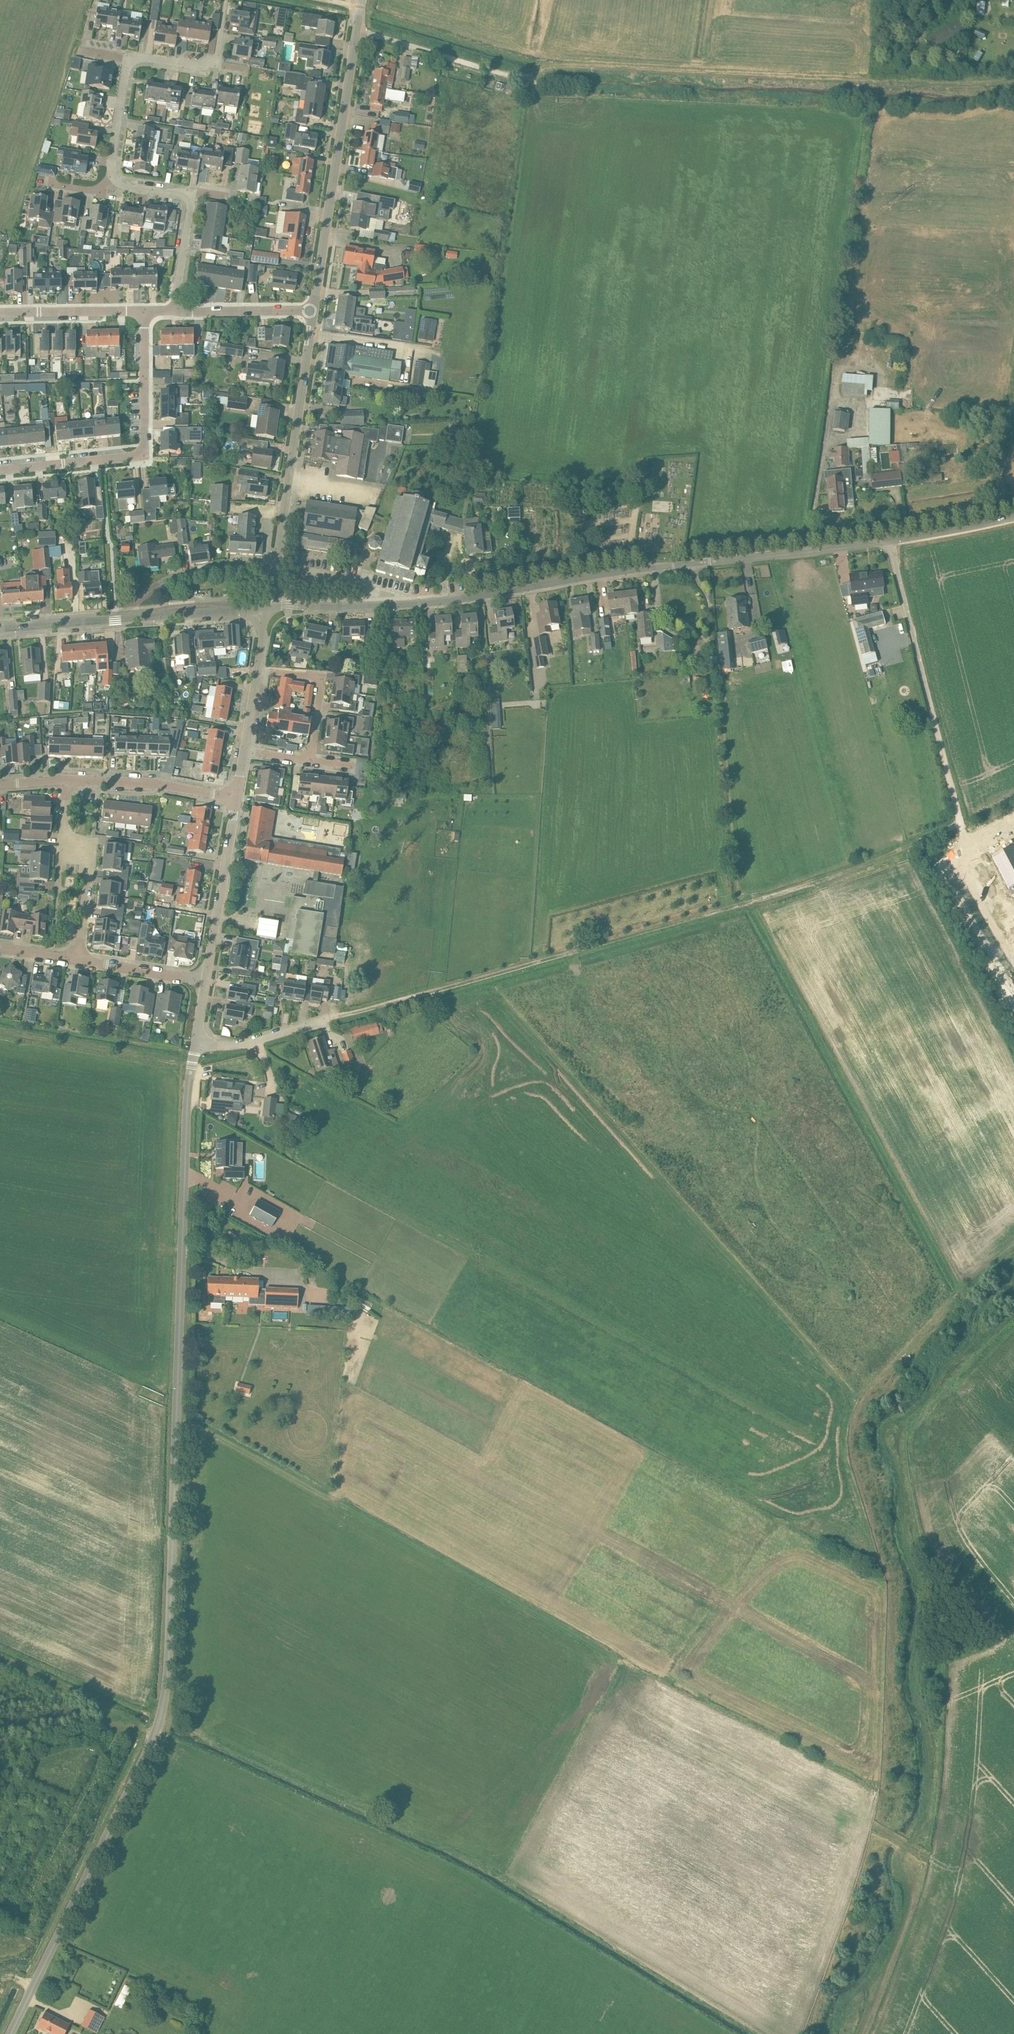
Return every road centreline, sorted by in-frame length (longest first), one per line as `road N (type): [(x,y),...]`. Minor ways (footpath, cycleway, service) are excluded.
road 1 (unclassified): [(13,2033),(163,1717),(194,1050)]
road 2 (residential): [(270,605),(446,602),(710,563)]
road 3 (tertiary): [(314,310),(363,0)]
road 4 (unclassified): [(710,563),(1013,519)]
road 5 (residential): [(0,469),(143,456),(144,311)]
road 6 (tertiary): [(275,563),(314,310)]
road 7 (residential): [(173,311),(188,198),(122,186),(112,177)]
road 8 (residential): [(206,980),(236,798)]
road 9 (residential): [(77,959),(89,873),(65,828),(66,782)]
road 10 (residential): [(236,798),(66,782)]
road 11 (residential): [(120,620),(176,578),(275,563)]
road 12 (tertiary): [(120,620),(270,605)]
road 13 (residential): [(0,313),(144,311)]
road 14 (residential): [(196,1041),(232,1045),(335,1016)]
road 15 (residential): [(311,760),(319,679),(258,671)]
road 16 (residential): [(173,311),(314,310)]
road 17 (residential): [(206,980),(77,959)]
road 18 (residential): [(112,177),(130,59)]

